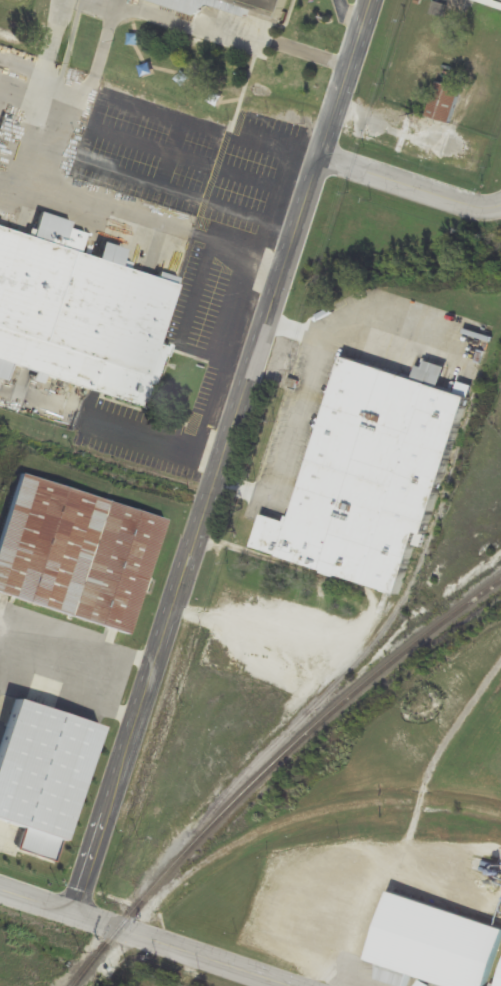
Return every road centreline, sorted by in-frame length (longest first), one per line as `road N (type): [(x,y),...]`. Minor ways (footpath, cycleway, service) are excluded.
road 1 (residential): [(75,915),(372,0)]
road 2 (secondary): [(291,985),(0,890)]
road 3 (residential): [(321,157),(465,205),(500,204)]

